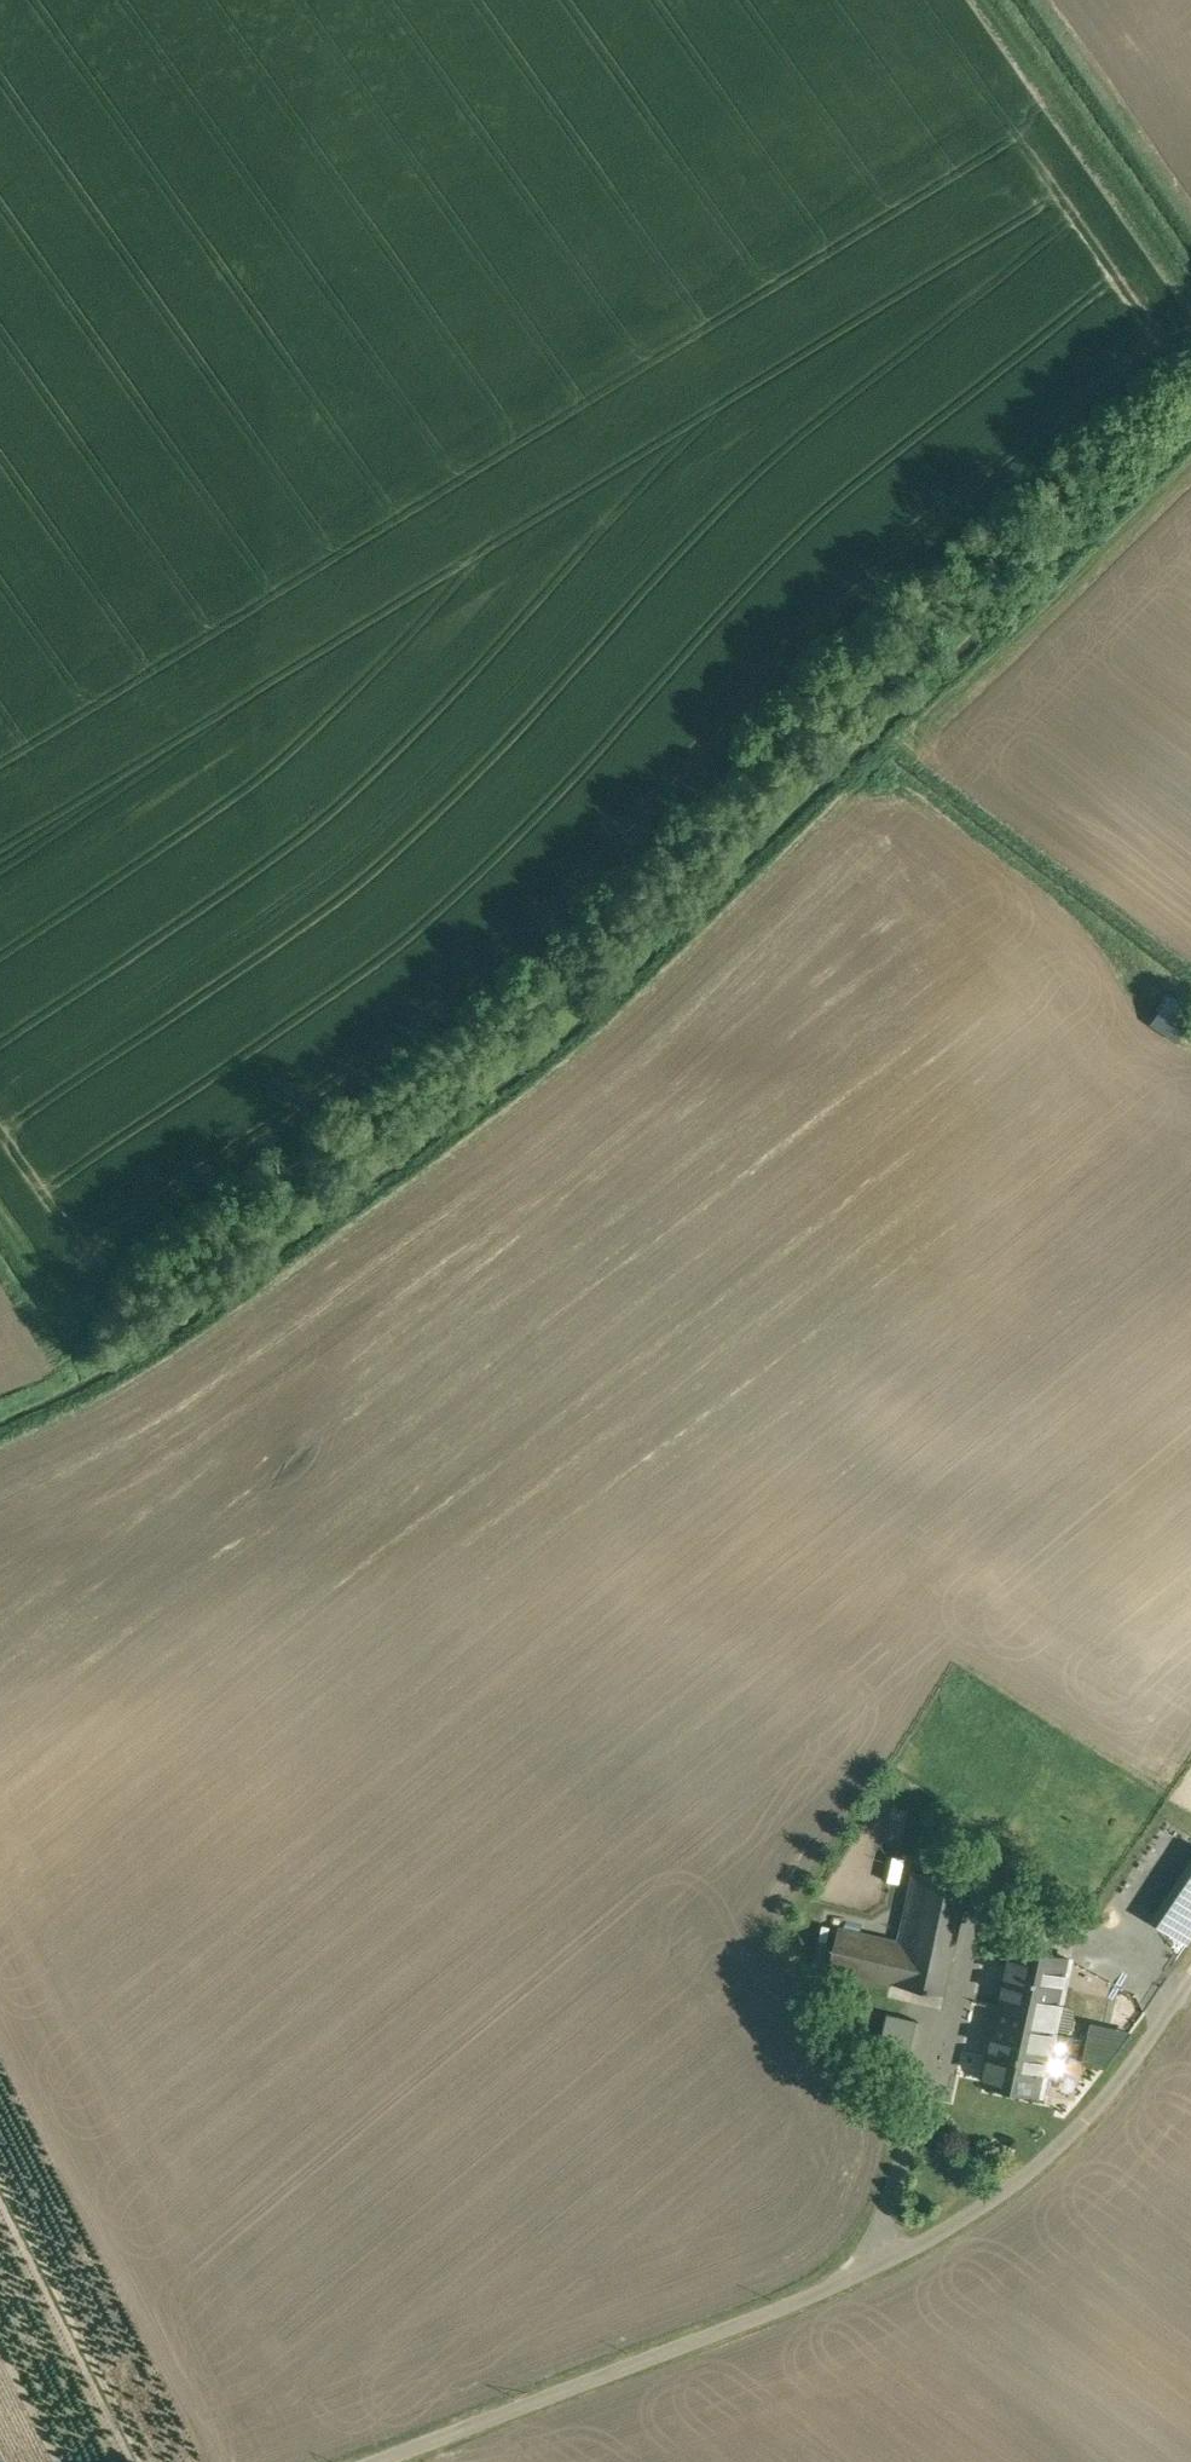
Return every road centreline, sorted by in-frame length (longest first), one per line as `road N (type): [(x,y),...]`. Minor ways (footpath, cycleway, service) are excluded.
road 1 (unclassified): [(327,2461),(855,2267),(1014,2172)]
road 2 (track): [(1014,2172),(1091,2105),(1190,1962)]

